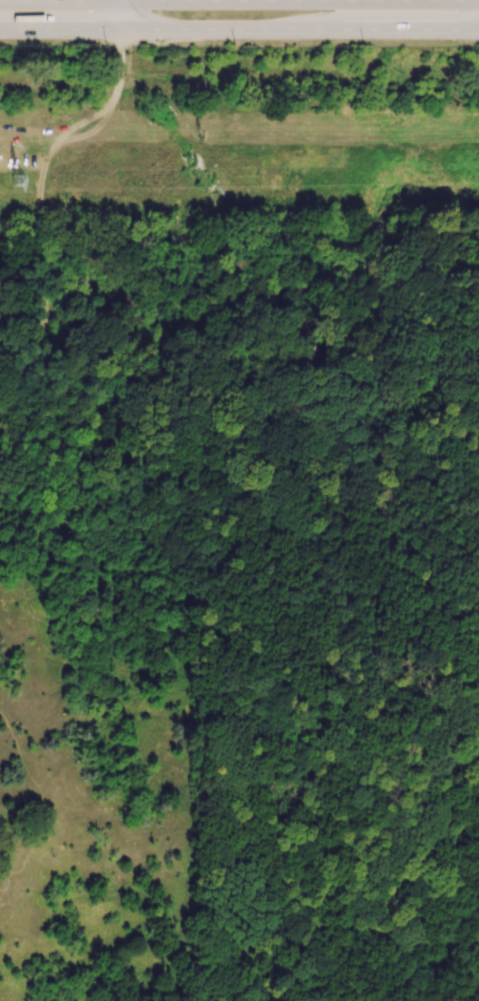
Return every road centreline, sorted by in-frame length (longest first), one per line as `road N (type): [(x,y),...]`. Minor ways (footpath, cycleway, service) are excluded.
road 1 (primary): [(0,31),(478,31)]
road 2 (primary): [(478,3),(0,3)]
road 3 (track): [(43,236),(48,169),(123,75),(129,31)]

